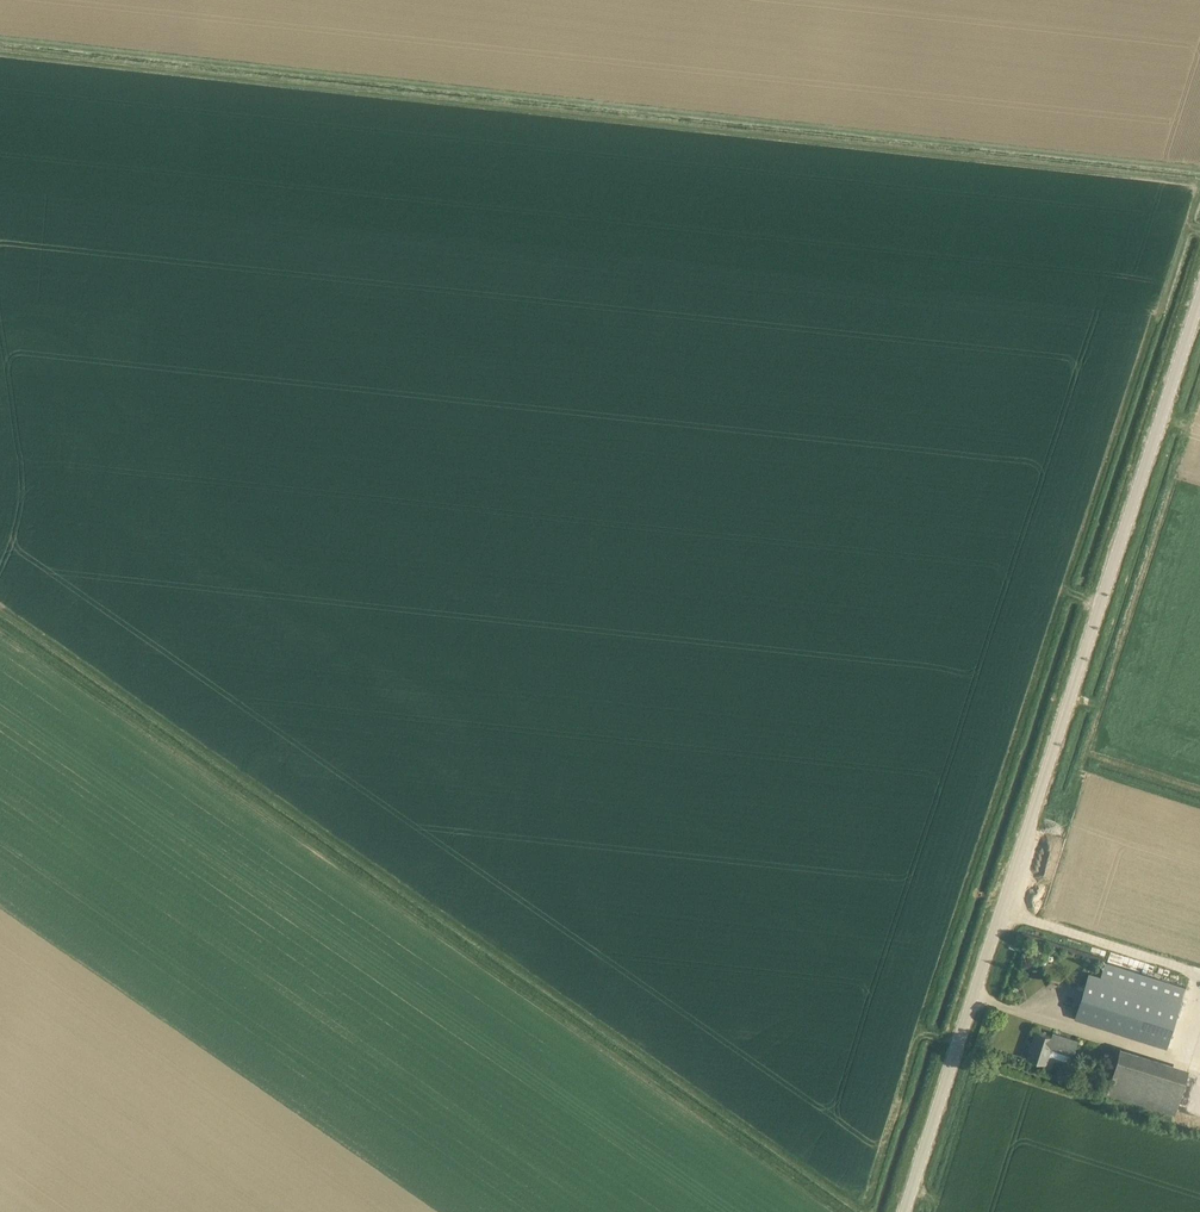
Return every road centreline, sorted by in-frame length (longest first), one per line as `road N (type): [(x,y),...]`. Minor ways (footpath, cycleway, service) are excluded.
road 1 (unclassified): [(902,1211),(1199,303)]

